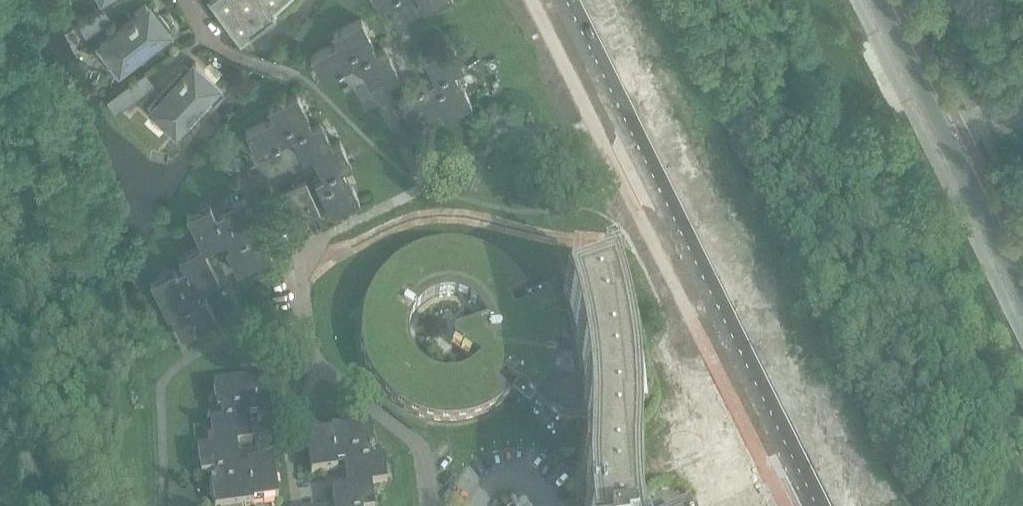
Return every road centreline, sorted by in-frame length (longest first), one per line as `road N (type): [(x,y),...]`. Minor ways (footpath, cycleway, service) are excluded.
road 1 (secondary): [(559,0),(814,505)]
road 2 (secondary): [(1022,322),(939,149)]
road 3 (secondary): [(939,149),(865,0)]

